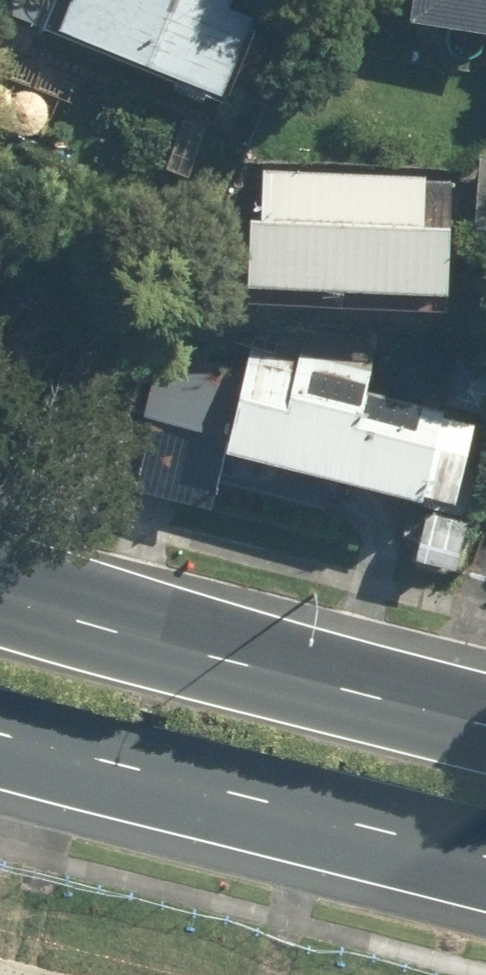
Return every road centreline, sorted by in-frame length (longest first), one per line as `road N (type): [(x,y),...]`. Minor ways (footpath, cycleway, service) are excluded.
road 1 (primary): [(0,590),(485,713)]
road 2 (primary): [(215,974),(0,917)]

